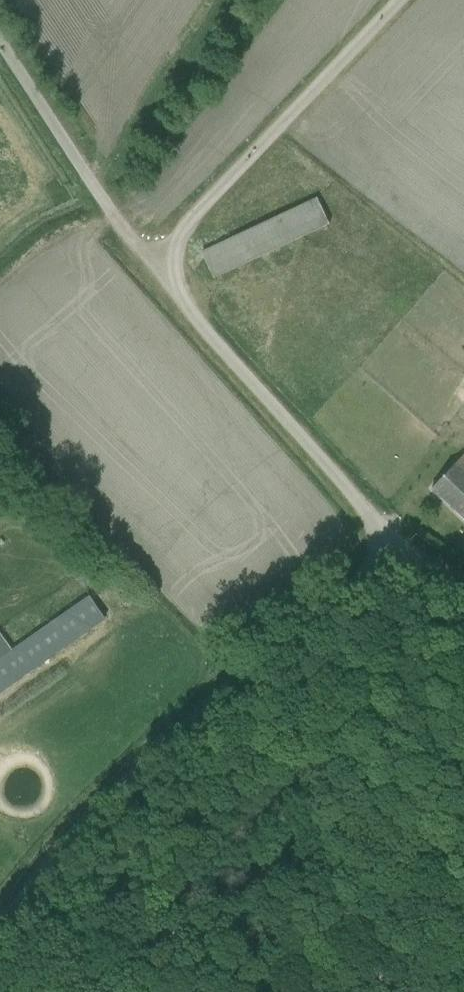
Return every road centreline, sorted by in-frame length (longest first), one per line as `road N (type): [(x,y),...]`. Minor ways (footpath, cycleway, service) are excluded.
road 1 (unclassified): [(0,928),(45,866),(139,768),(273,650),(395,557)]
road 2 (unclassified): [(395,557),(149,262)]
road 3 (unclassified): [(398,0),(149,262)]
road 4 (unclassified): [(149,262),(0,41)]

